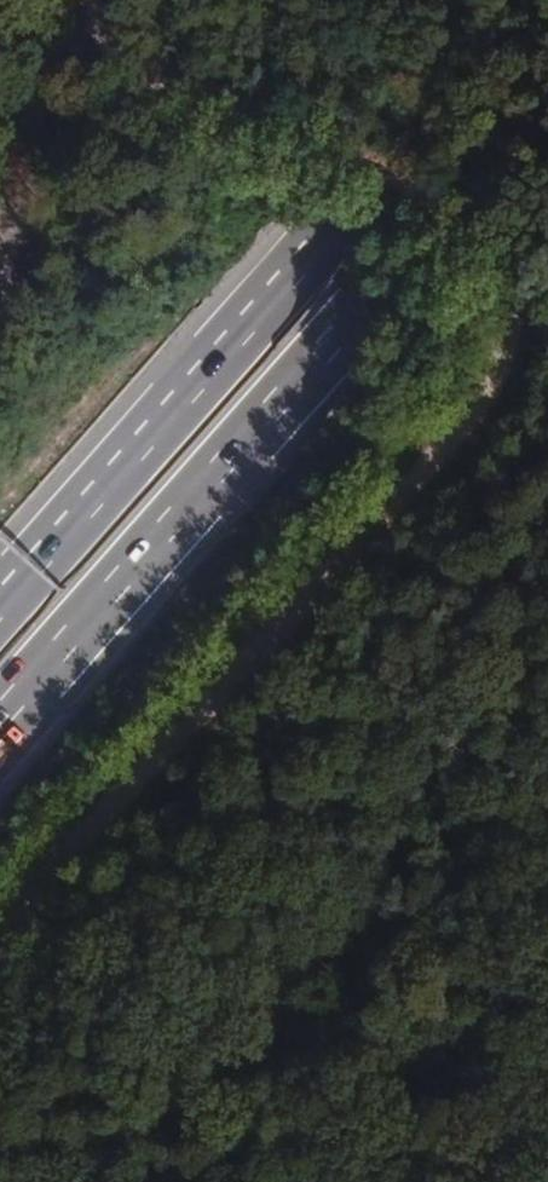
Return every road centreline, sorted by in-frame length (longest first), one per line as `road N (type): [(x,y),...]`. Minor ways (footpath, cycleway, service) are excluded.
road 1 (track): [(0,935),(479,410),(508,322),(503,276),(478,231),(437,193),(213,110),(131,67)]
road 2 (trunk): [(0,710),(547,87)]
road 3 (trunk): [(524,0),(0,594)]
road 4 (track): [(0,261),(30,198),(131,67)]

